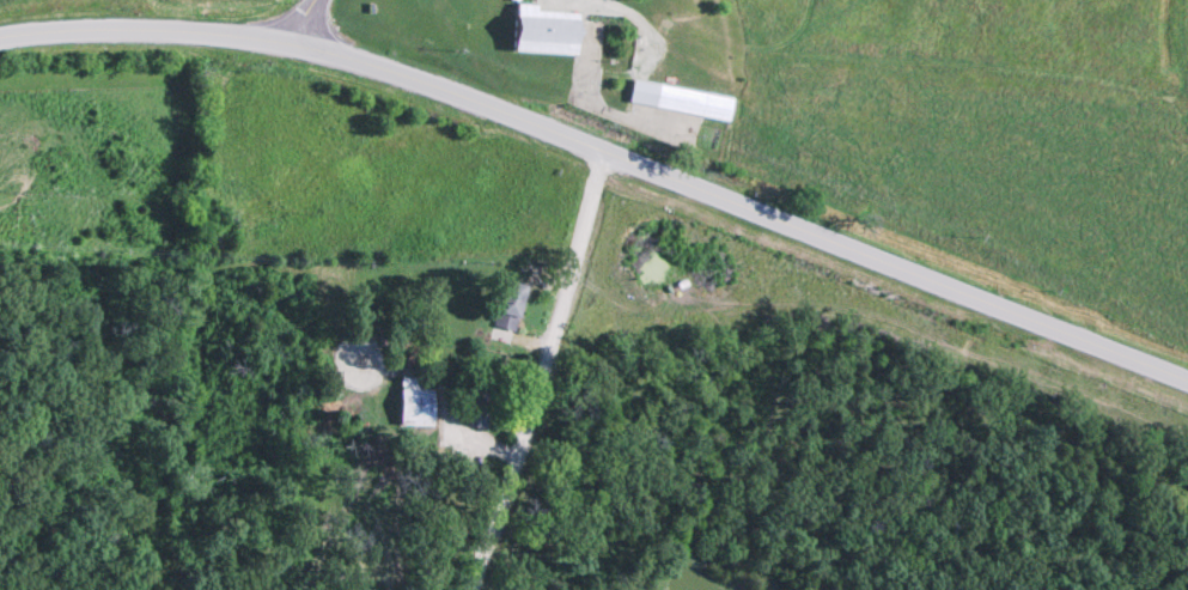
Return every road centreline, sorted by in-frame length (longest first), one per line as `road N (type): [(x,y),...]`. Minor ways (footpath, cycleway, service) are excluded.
road 1 (secondary): [(1187,384),(468,99),(348,61),(212,35),(130,30),(0,38)]
road 2 (residential): [(465,589),(597,151)]

